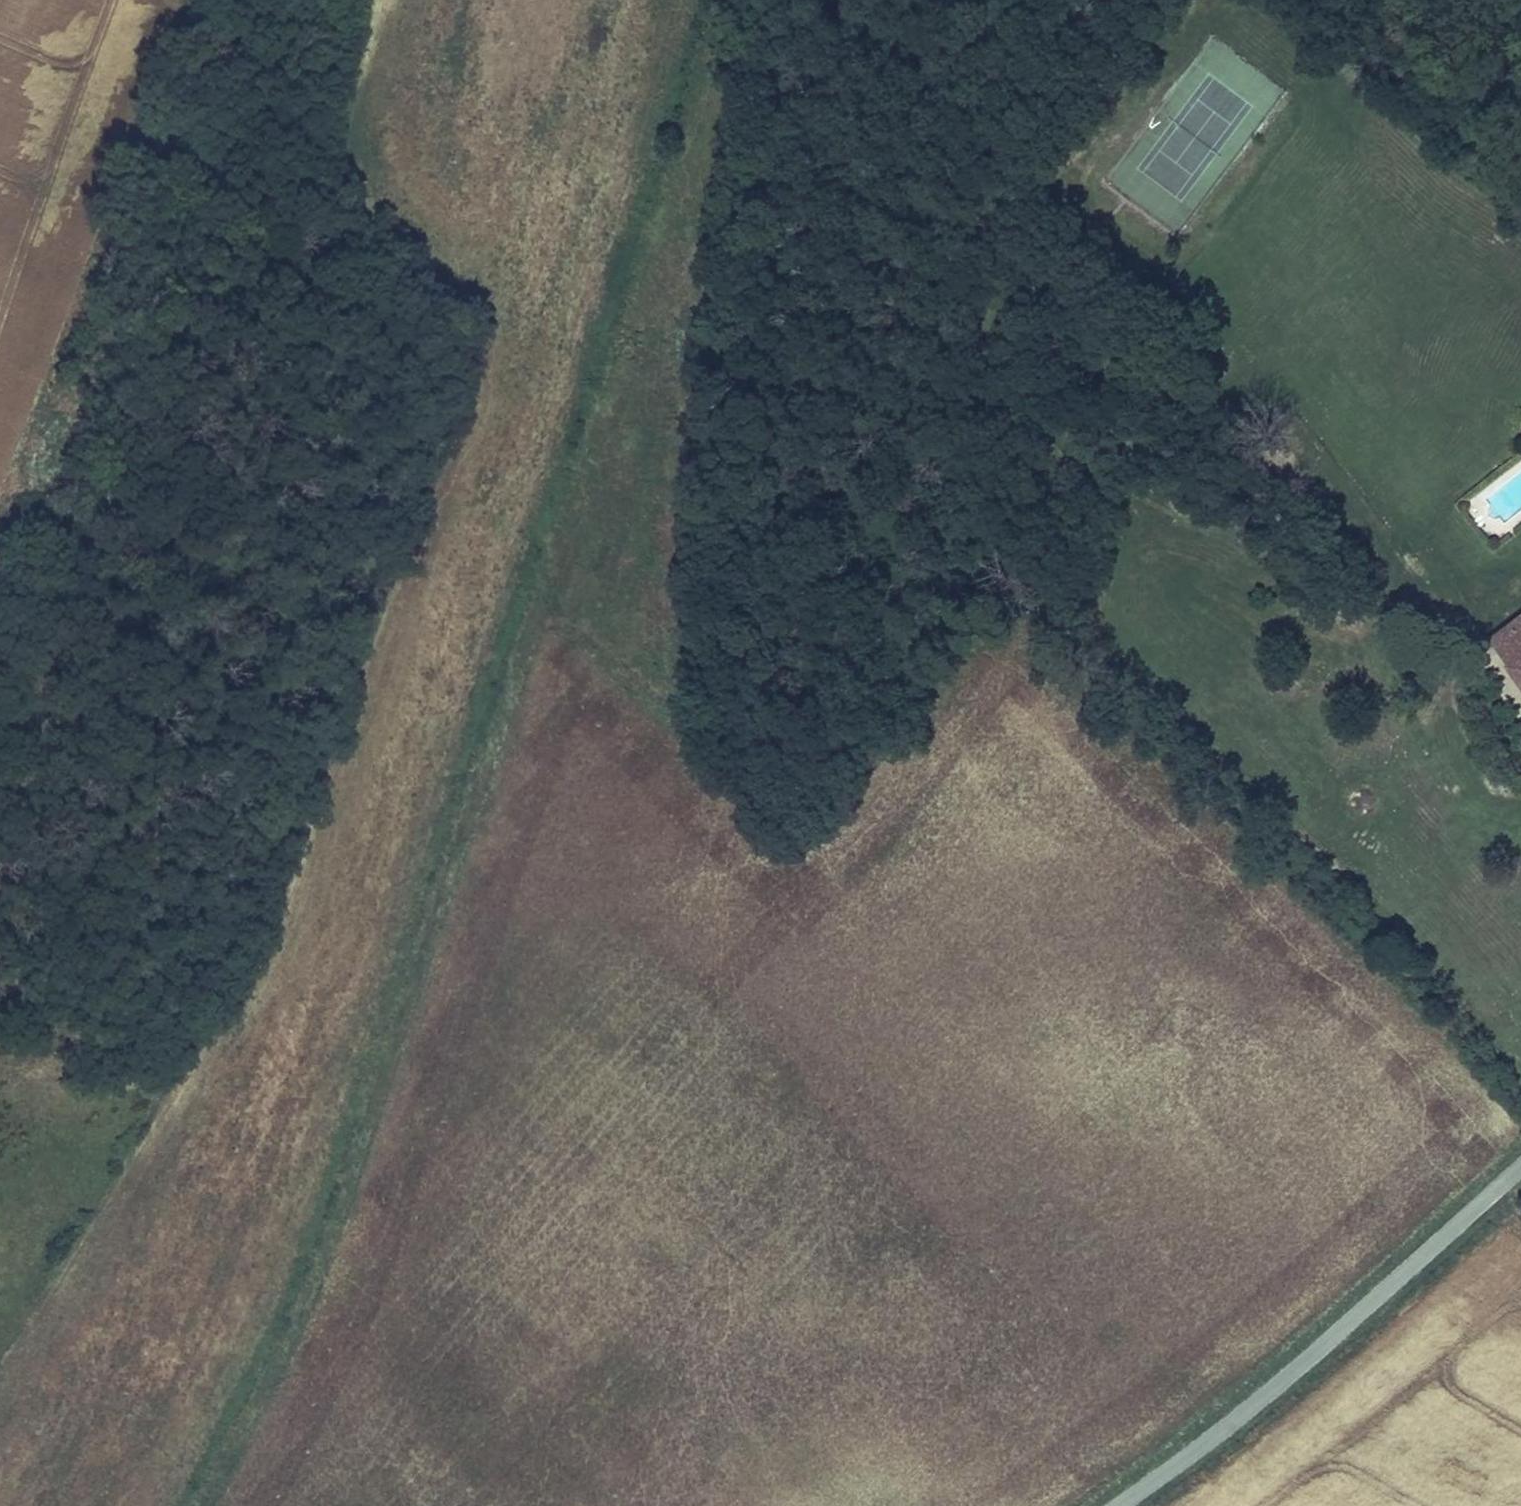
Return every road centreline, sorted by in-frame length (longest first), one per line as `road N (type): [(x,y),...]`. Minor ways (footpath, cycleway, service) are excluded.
road 1 (tertiary): [(1520,1167),(1273,1391),(1118,1505)]

